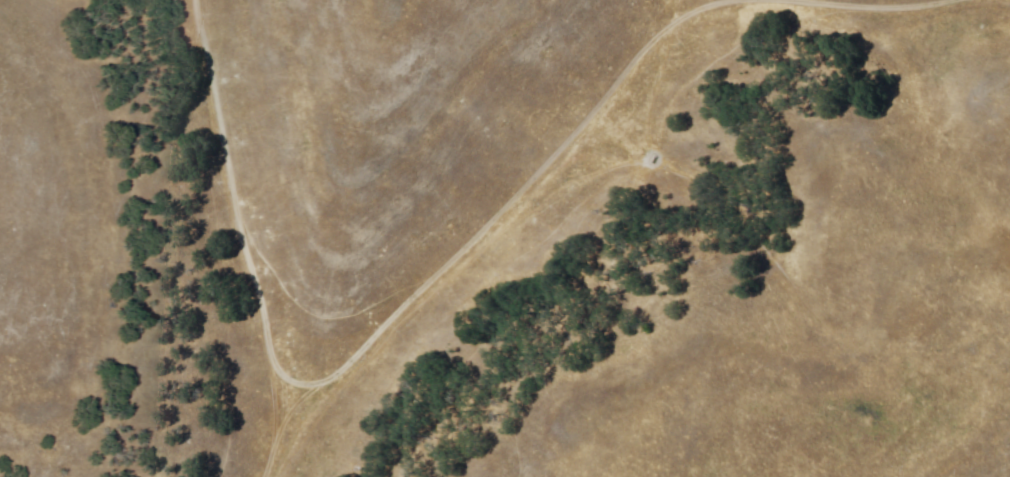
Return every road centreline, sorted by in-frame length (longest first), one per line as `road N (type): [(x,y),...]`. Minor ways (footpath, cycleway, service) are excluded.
road 1 (track): [(509,0),(427,46),(385,51),(306,38),(268,0)]

